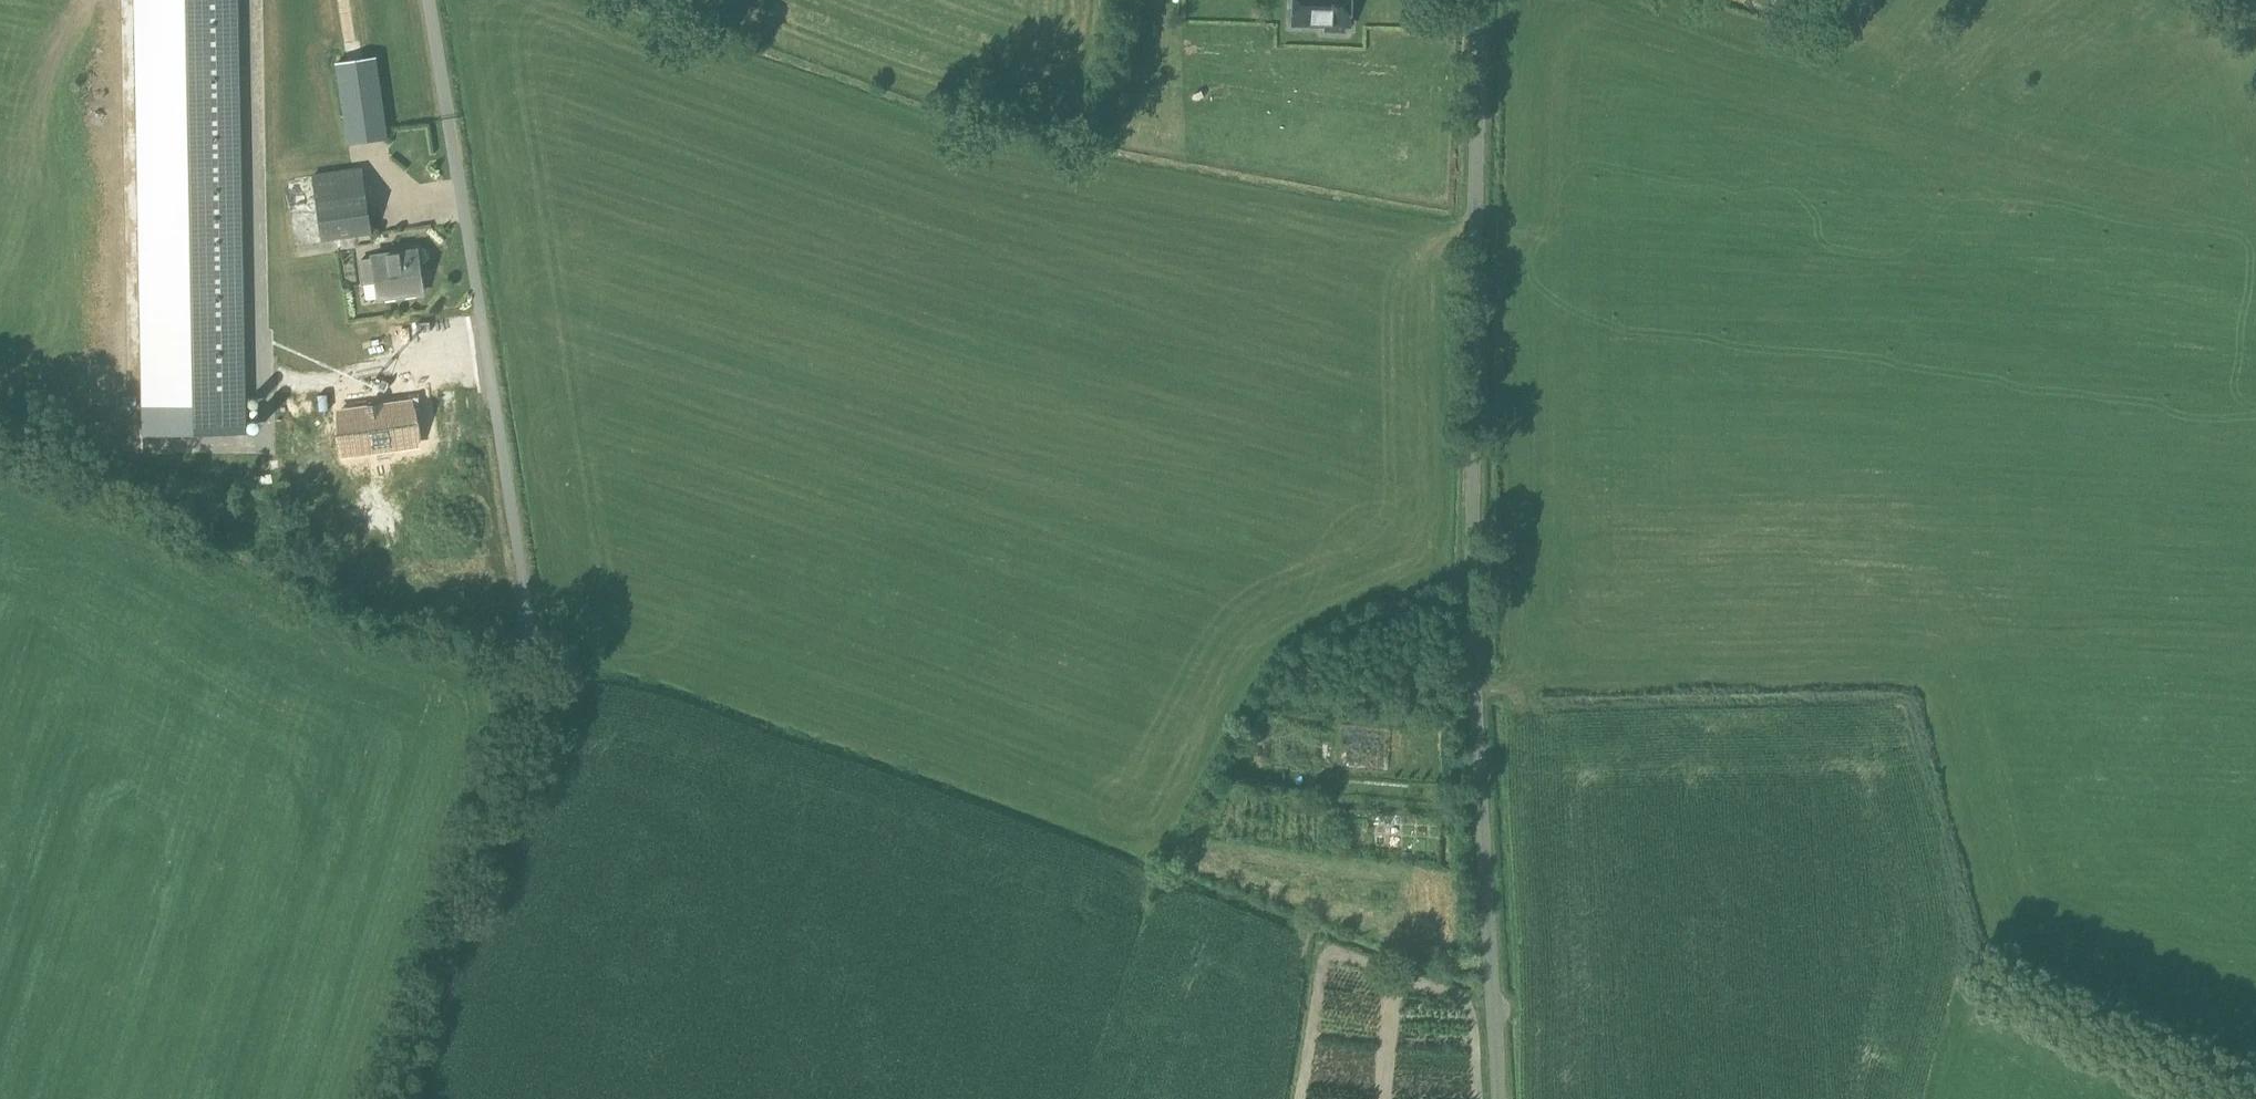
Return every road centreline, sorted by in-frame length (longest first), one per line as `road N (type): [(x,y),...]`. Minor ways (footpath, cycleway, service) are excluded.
road 1 (unclassified): [(393,1098),(518,712),(532,622),(431,0)]

